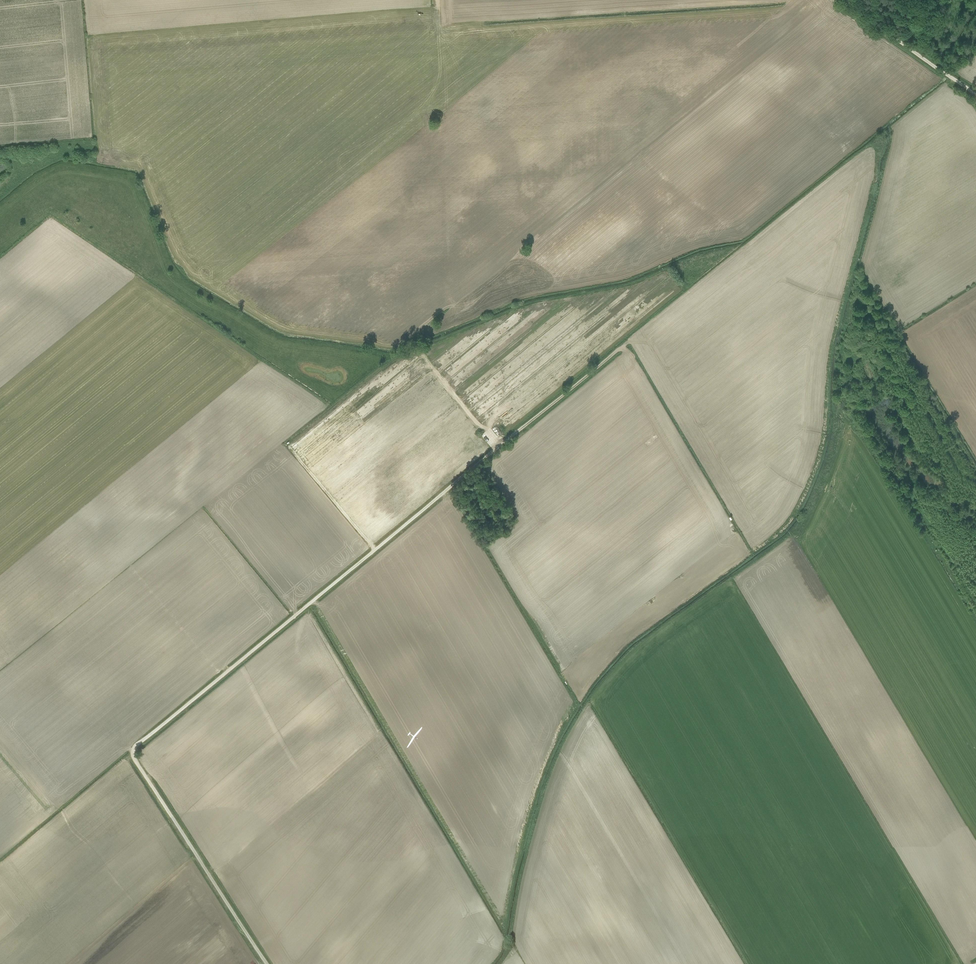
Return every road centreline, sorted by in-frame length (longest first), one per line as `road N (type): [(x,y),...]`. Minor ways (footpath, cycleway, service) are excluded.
road 1 (track): [(624,344),(134,747),(267,963)]
road 2 (track): [(975,96),(840,0)]

